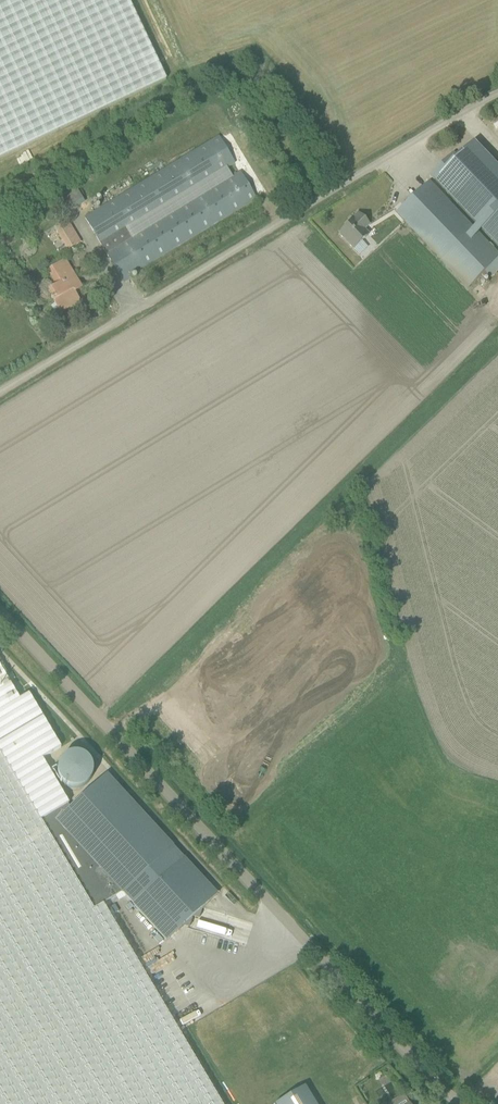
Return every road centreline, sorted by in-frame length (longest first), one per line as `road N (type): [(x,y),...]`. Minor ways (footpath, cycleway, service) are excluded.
road 1 (unclassified): [(451,1103),(0,616)]
road 2 (unclassified): [(0,393),(497,93)]

